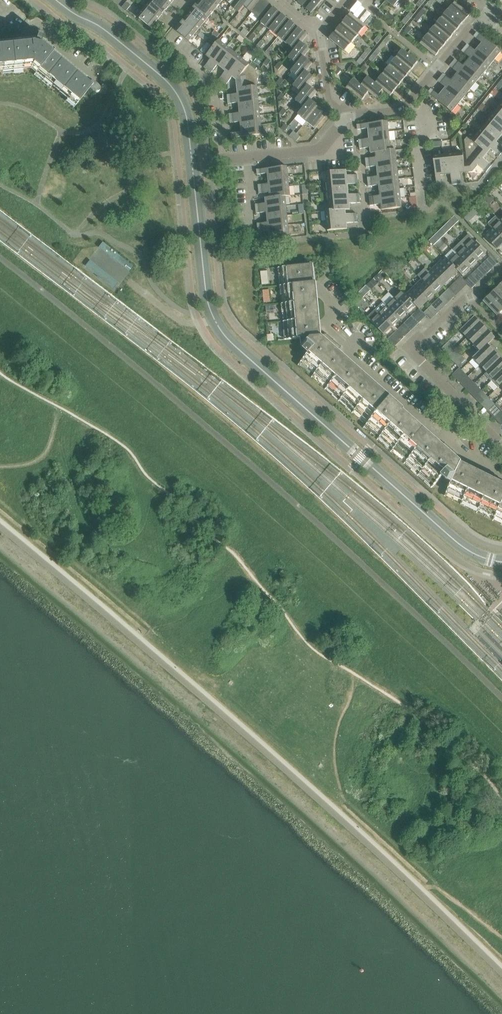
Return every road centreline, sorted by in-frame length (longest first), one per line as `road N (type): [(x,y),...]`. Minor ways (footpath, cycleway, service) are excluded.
road 1 (tertiary): [(196,201),(216,325),(458,542),(501,561)]
road 2 (tertiary): [(192,164),(185,109),(173,86),(55,0)]
road 3 (residential): [(319,289),(338,309),(324,326),(422,421)]
road 4 (residential): [(225,160),(218,87),(165,42)]
road 5 (residential): [(450,392),(411,350),(470,297)]
road 6 (residential): [(407,106),(472,26),(491,17)]

